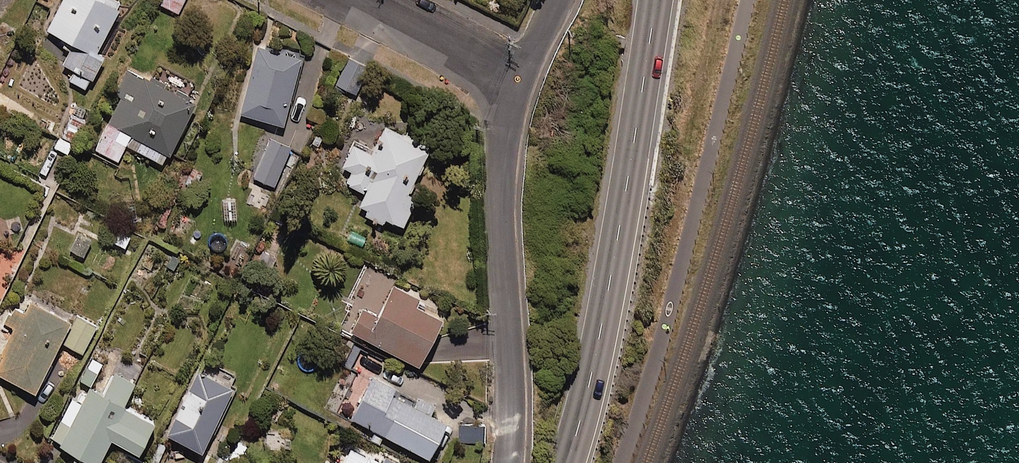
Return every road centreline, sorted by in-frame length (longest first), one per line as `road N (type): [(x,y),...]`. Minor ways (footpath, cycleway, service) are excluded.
road 1 (trunk): [(654,0),(605,300),(566,462)]
road 2 (residential): [(509,462),(511,346),(500,224),(508,118),(519,81)]
road 3 (residential): [(519,81),(352,0)]

